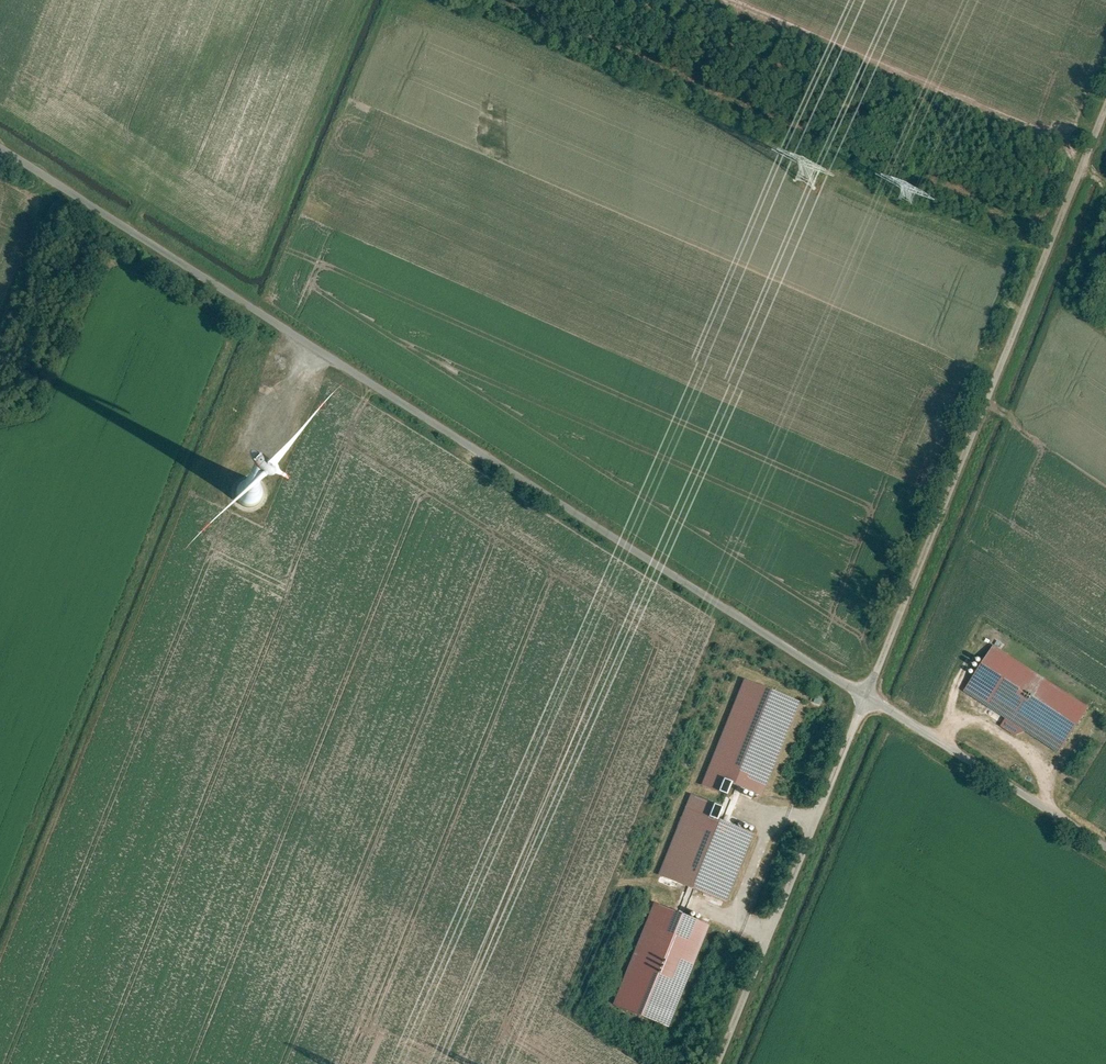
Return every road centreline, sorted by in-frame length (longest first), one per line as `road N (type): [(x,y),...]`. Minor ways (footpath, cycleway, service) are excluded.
road 1 (track): [(1105,845),(0,142)]
road 2 (track): [(722,1063),(1105,112)]

